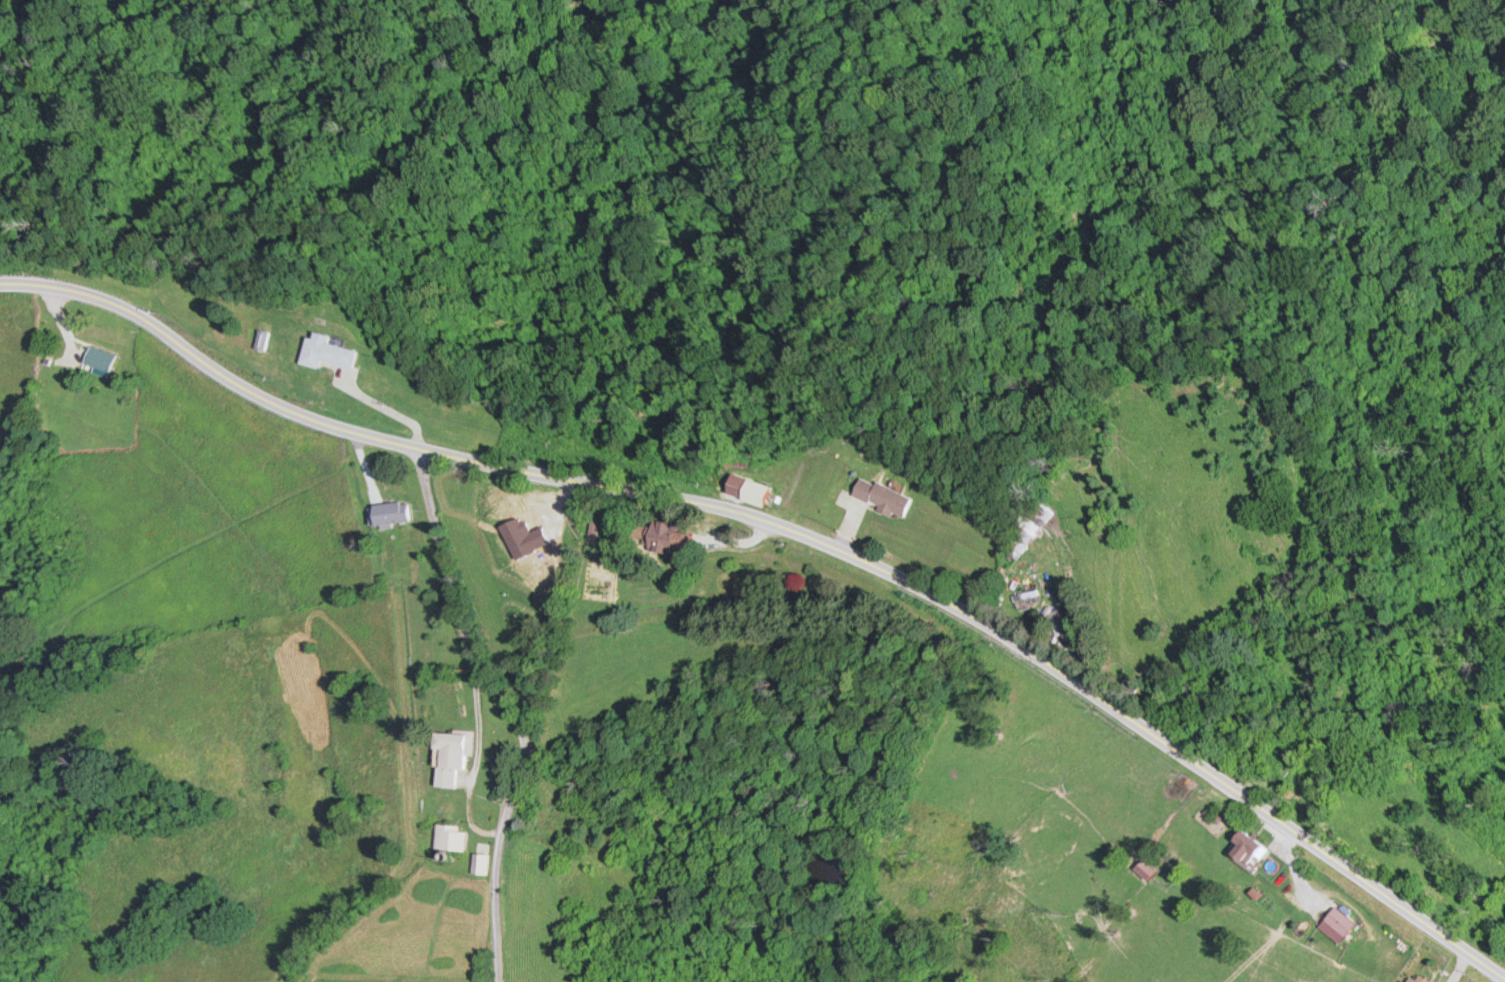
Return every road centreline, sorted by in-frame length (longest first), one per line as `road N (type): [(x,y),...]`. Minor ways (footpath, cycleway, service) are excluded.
road 1 (tertiary): [(0,280),(71,282),(152,316),(241,385),(318,419),(422,449),(750,509),(868,559),(968,612),(1504,979)]
road 2 (residential): [(422,449),(468,624),(522,732),(496,871),(499,981)]

